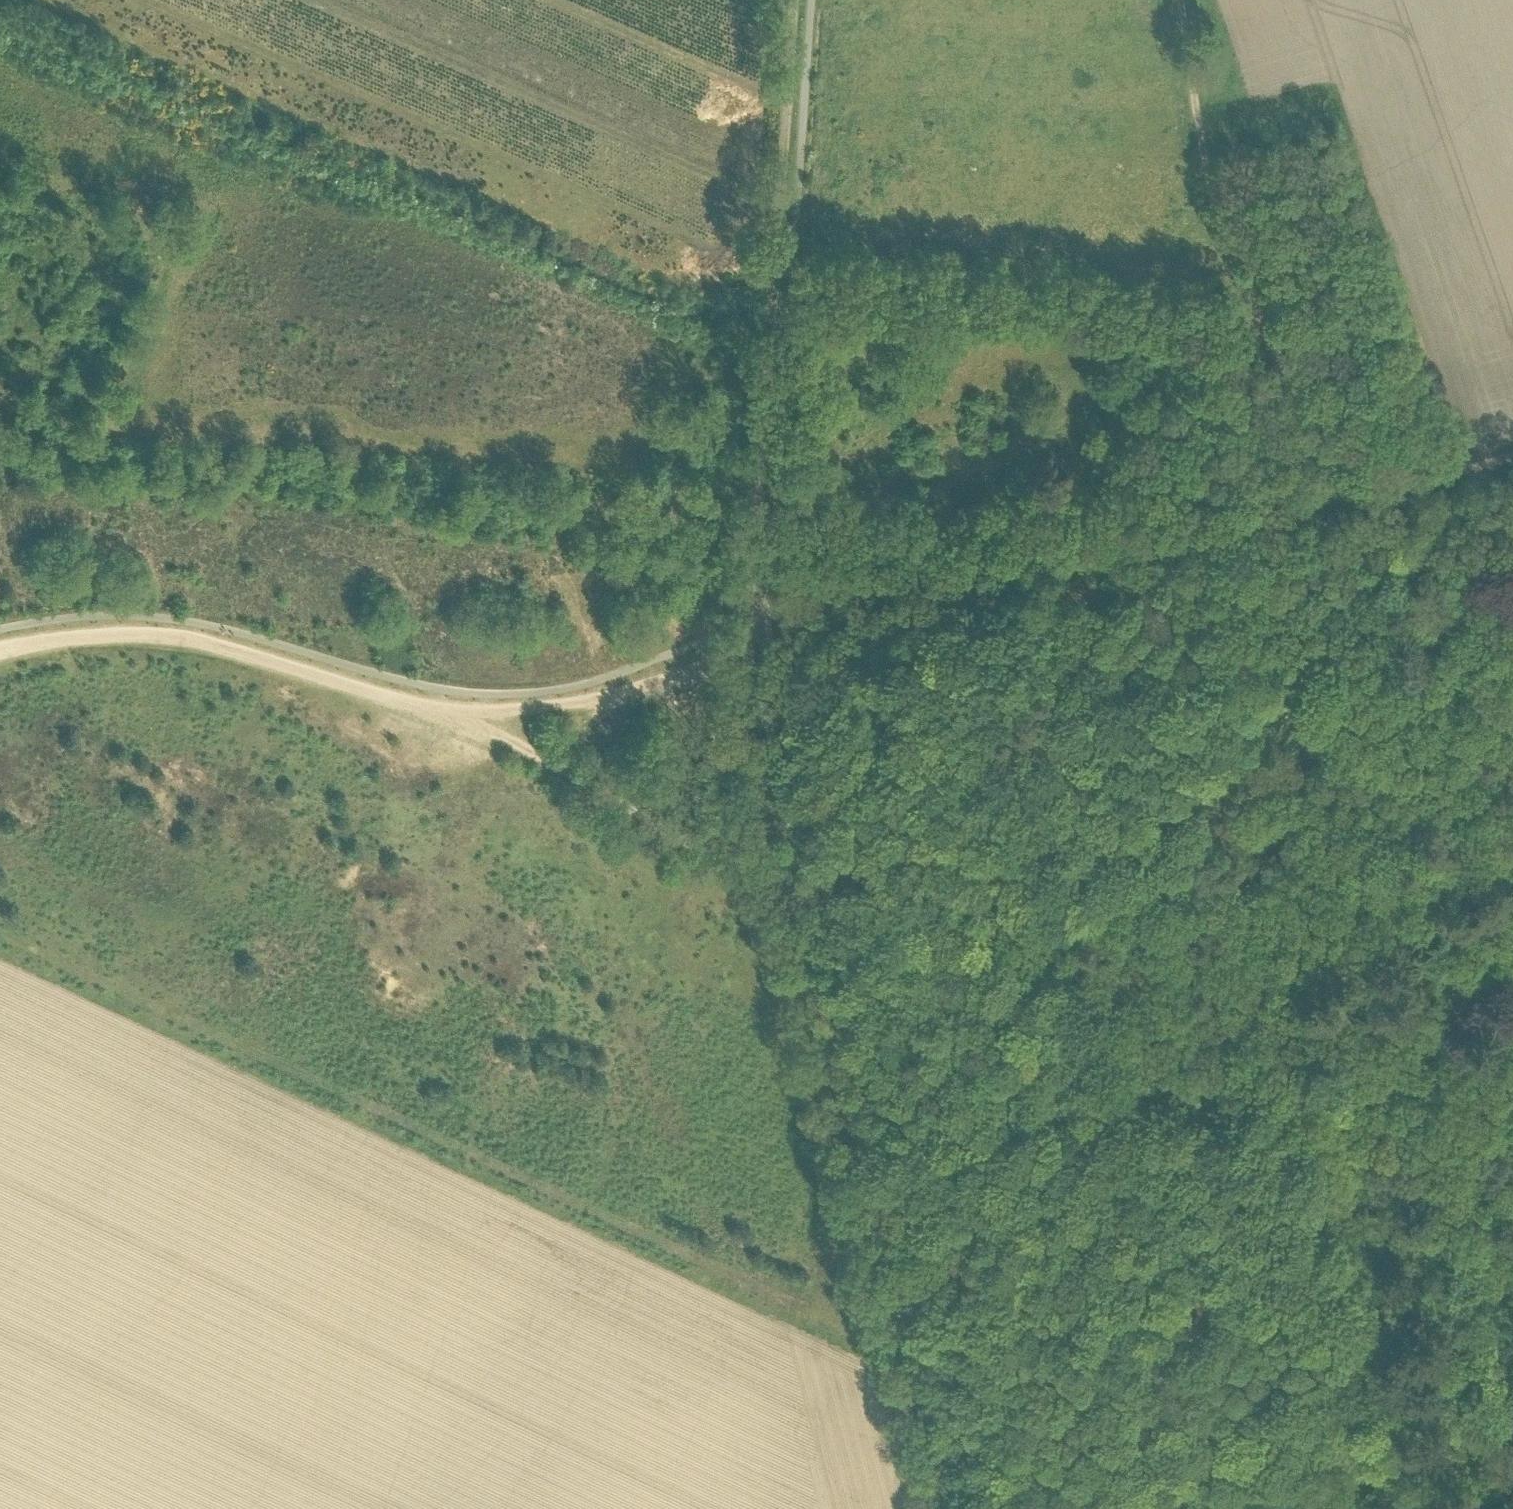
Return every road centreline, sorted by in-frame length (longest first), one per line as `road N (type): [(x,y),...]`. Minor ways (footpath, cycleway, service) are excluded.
road 1 (track): [(792,0),(748,643)]
road 2 (track): [(954,1508),(792,900)]
road 3 (track): [(1350,483),(1269,340),(1220,224),(1182,0)]
road 4 (track): [(1350,483),(1196,523),(880,572)]
road 5 (track): [(0,644),(85,630),(200,637),(462,714)]
road 6 (track): [(462,714),(792,900)]
road 7 (track): [(462,714),(605,692),(748,643)]
road 8 (track): [(1240,1508),(1512,1423)]
road 9 (track): [(792,900),(748,710),(748,643)]
road 10 (track): [(605,692),(558,591),(563,551),(601,466)]
road 11 (track): [(1512,448),(1350,483)]

